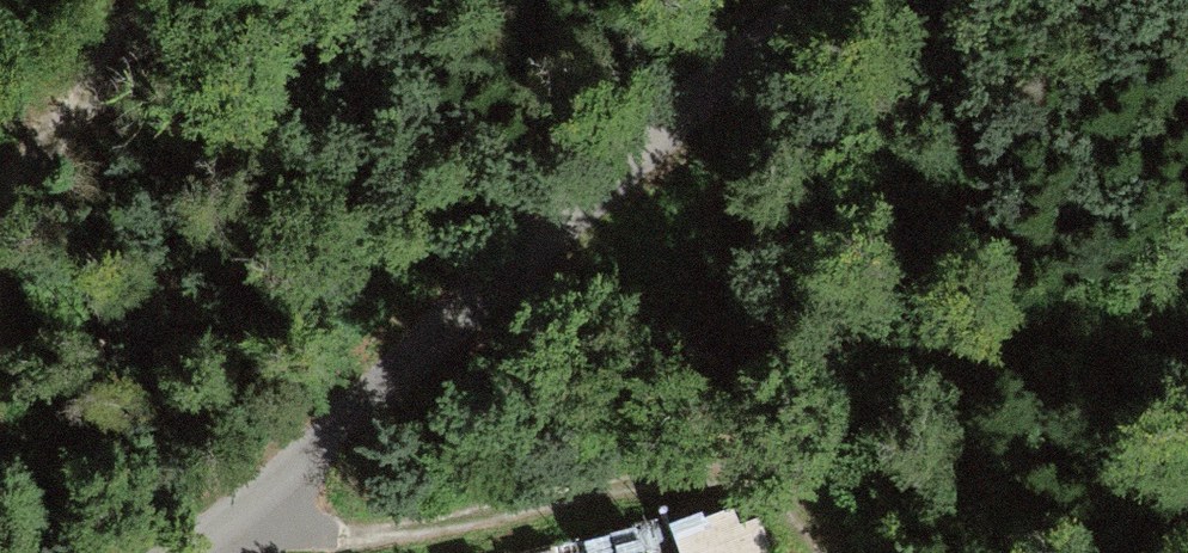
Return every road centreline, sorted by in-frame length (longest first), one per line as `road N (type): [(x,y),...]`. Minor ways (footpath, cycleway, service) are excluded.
road 1 (residential): [(835,0),(180,552)]
road 2 (track): [(218,524),(333,536),(716,469),(767,482),(809,515),(832,552)]
road 3 (track): [(151,0),(25,187),(0,249)]

